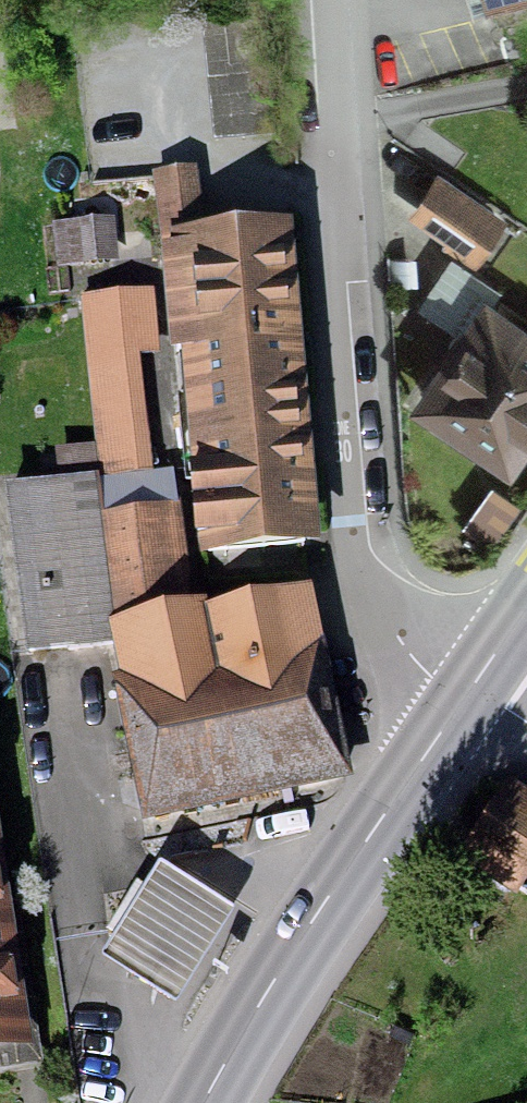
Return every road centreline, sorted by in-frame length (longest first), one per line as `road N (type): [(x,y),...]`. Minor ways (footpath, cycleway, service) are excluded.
road 1 (residential): [(477,695),(412,648),(384,610),(371,552),(322,0)]
road 2 (primary): [(477,695),(327,916),(214,1102)]

